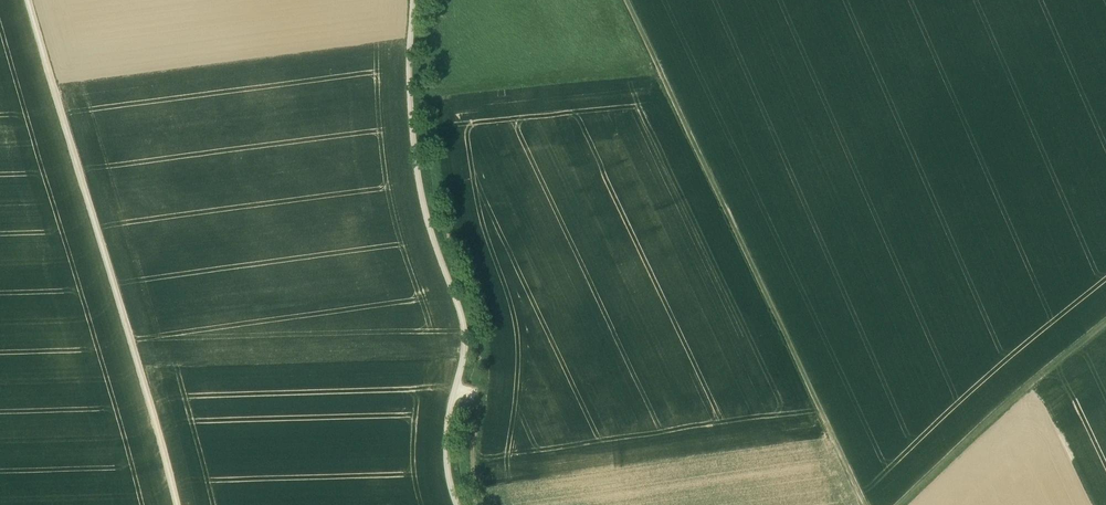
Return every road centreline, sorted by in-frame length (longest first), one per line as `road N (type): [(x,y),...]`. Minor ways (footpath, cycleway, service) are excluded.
road 1 (track): [(628,0),(871,504)]
road 2 (track): [(34,0),(183,504)]
road 3 (track): [(420,0),(426,176),(437,238),(475,345),(455,451),(464,504)]
road 4 (track): [(917,504),(1105,344)]

